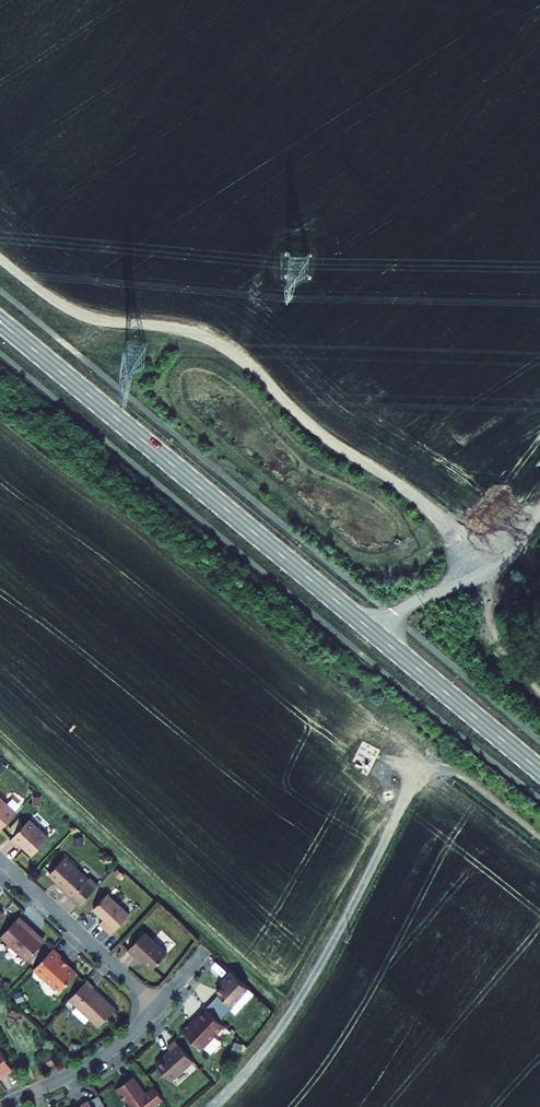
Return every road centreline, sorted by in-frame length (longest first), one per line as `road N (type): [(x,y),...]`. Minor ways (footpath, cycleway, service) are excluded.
road 1 (primary): [(0,322),(539,771)]
road 2 (track): [(0,252),(69,301),(220,340),(416,496),(482,570)]
road 3 (unclassified): [(424,767),(300,1003),(217,1106)]
road 4 (residential): [(0,858),(158,1005)]
road 5 (residential): [(158,1005),(112,1049),(3,1106)]

